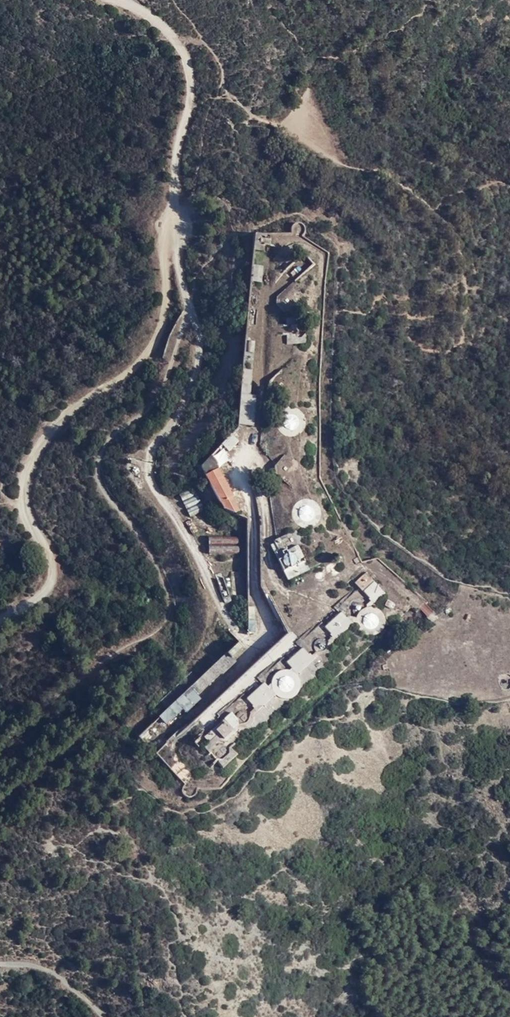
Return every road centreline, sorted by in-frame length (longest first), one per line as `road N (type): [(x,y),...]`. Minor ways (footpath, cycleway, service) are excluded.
road 1 (track): [(189,301),(161,384),(97,462),(169,587),(170,611),(163,625),(0,741)]
road 2 (track): [(172,219),(162,330),(43,443),(25,497),(50,558),(52,586),(0,624)]
road 3 (track): [(122,0),(173,37),(189,71),(172,219)]
road 4 (track): [(0,961),(56,972),(106,1016)]

